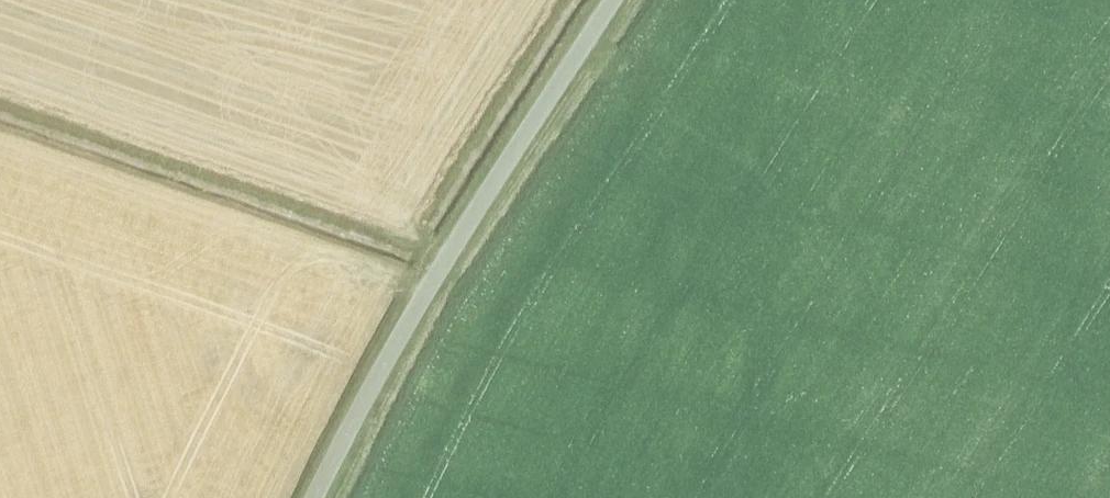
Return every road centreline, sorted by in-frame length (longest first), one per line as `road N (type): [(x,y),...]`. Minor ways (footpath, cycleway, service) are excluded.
road 1 (unclassified): [(317,497),(423,300),(613,0)]

